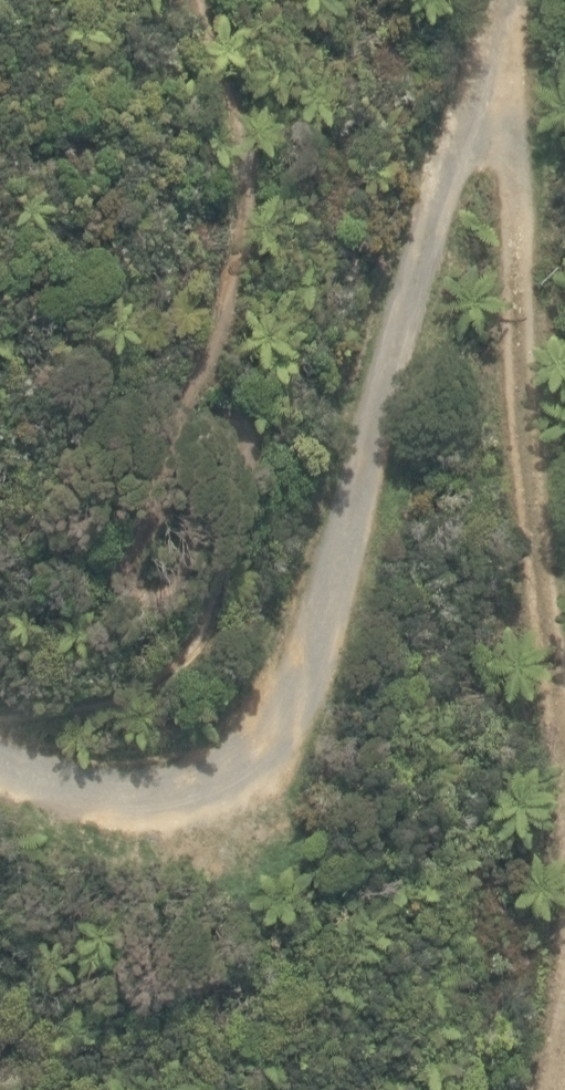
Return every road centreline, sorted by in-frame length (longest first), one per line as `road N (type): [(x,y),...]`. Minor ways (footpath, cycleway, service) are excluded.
road 1 (track): [(0,753),(80,790),(204,791),(272,743),(303,664),(438,195),(496,73),(516,0)]
road 2 (track): [(496,73),(514,153),(564,828)]

